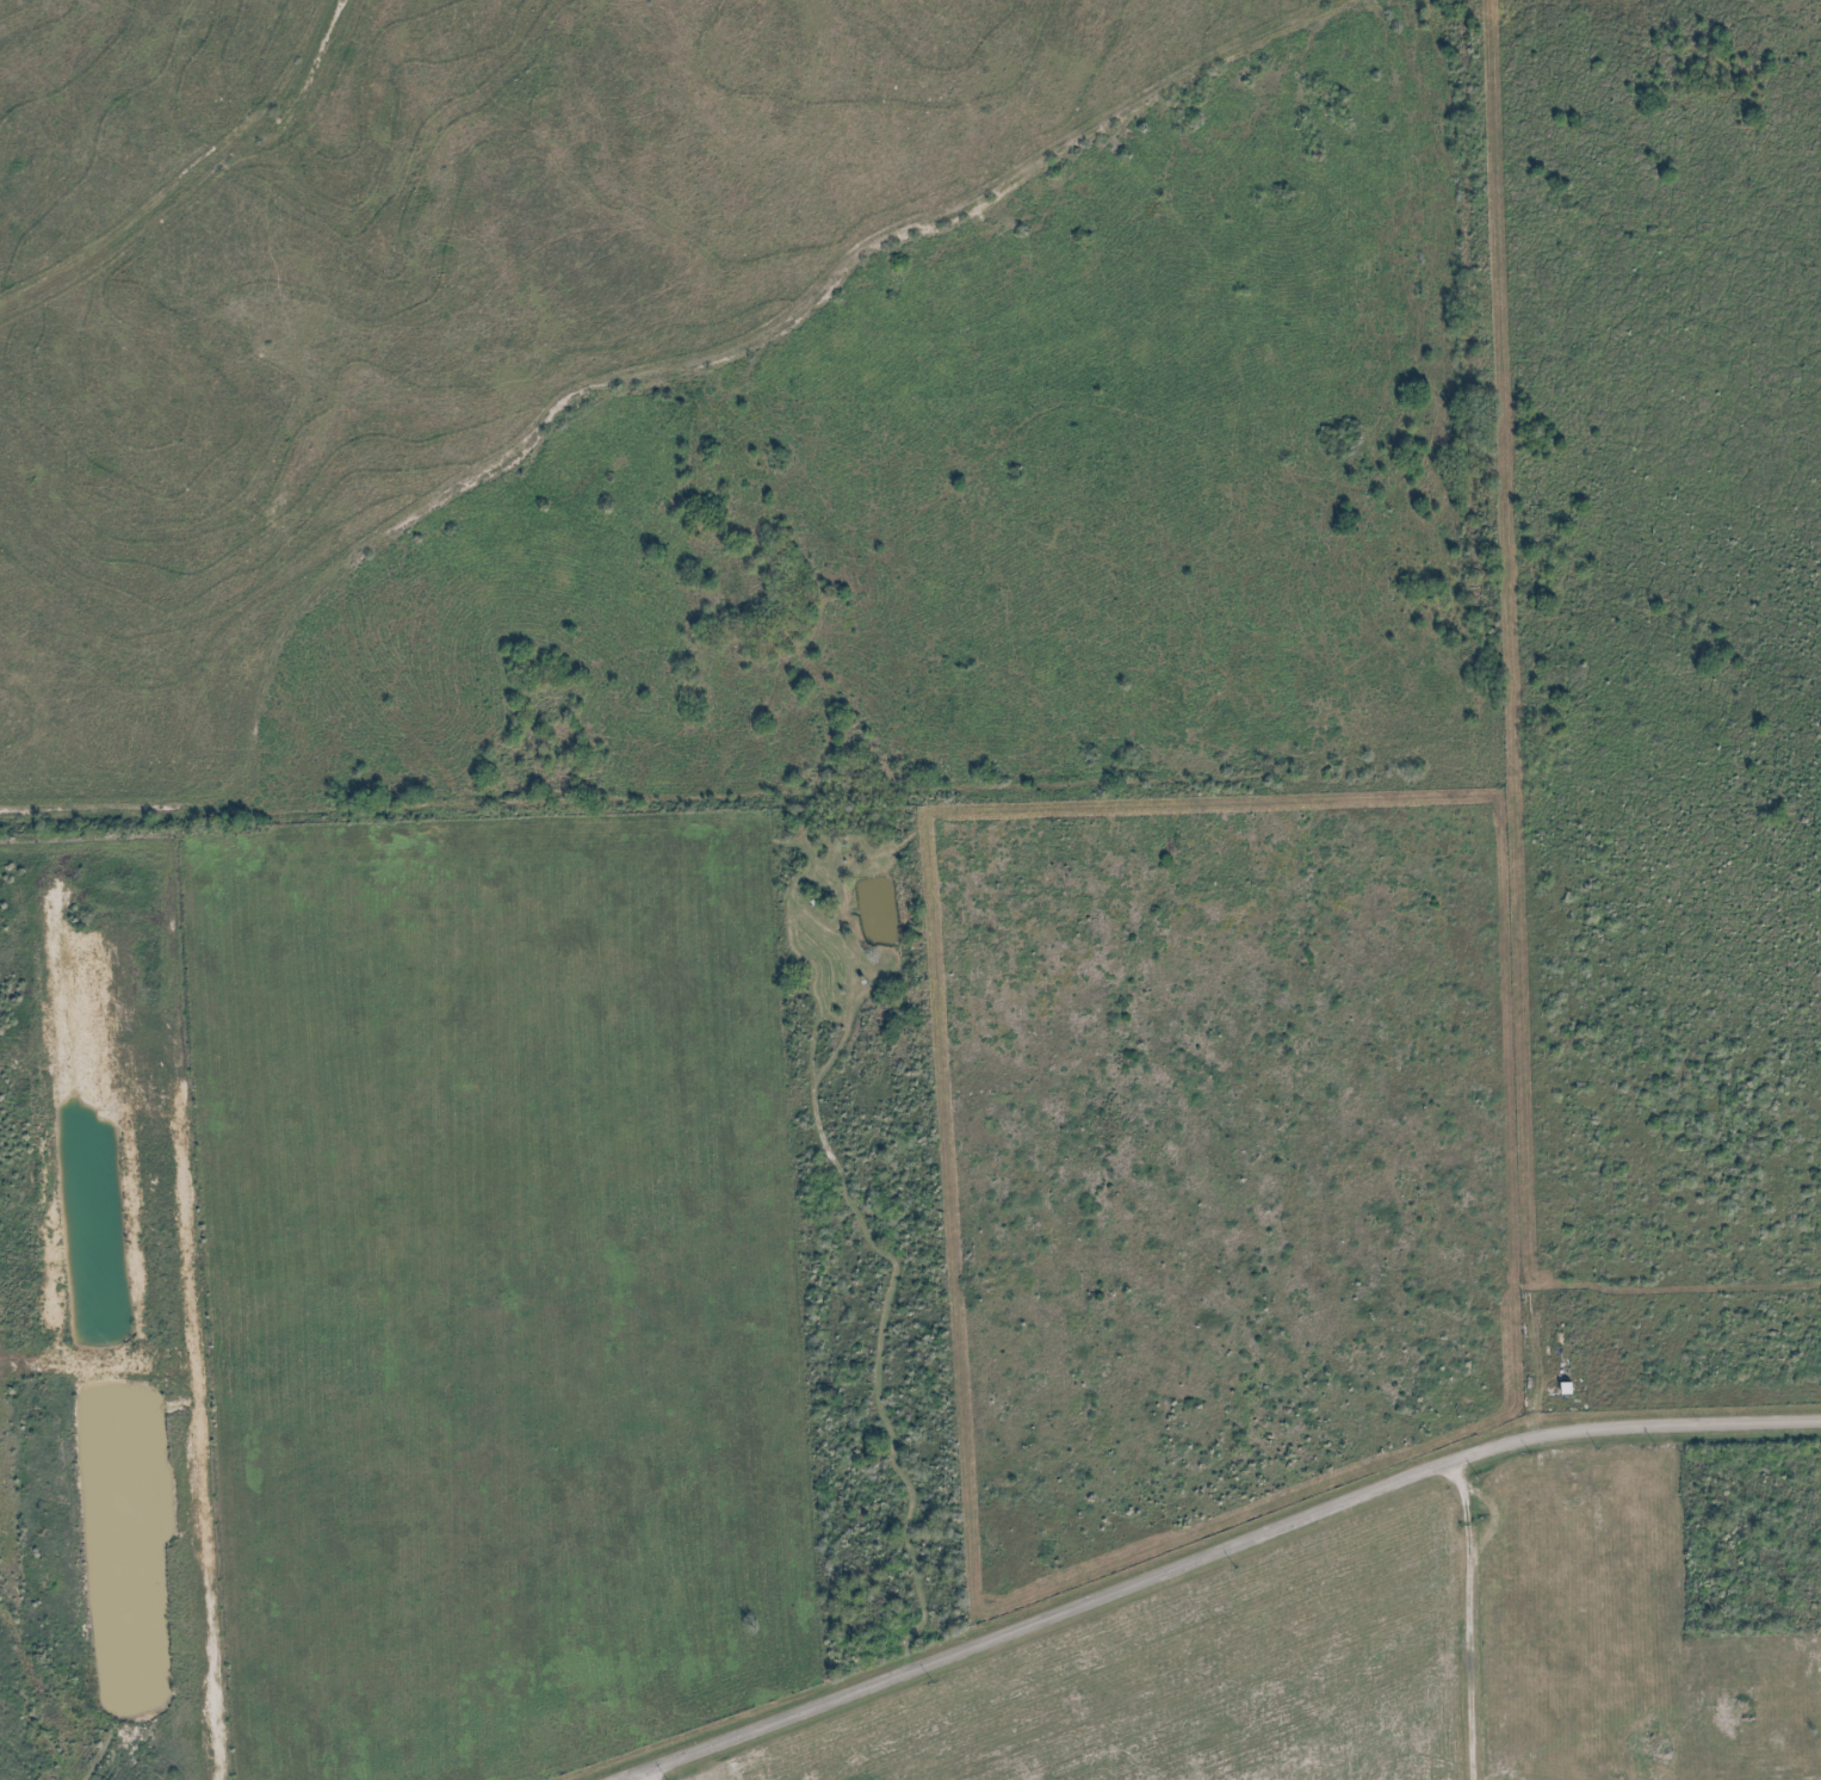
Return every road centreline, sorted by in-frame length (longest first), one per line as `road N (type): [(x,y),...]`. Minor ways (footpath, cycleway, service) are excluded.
road 1 (residential): [(638,1779),(1494,1446),(1554,1432),(1820,1422)]

